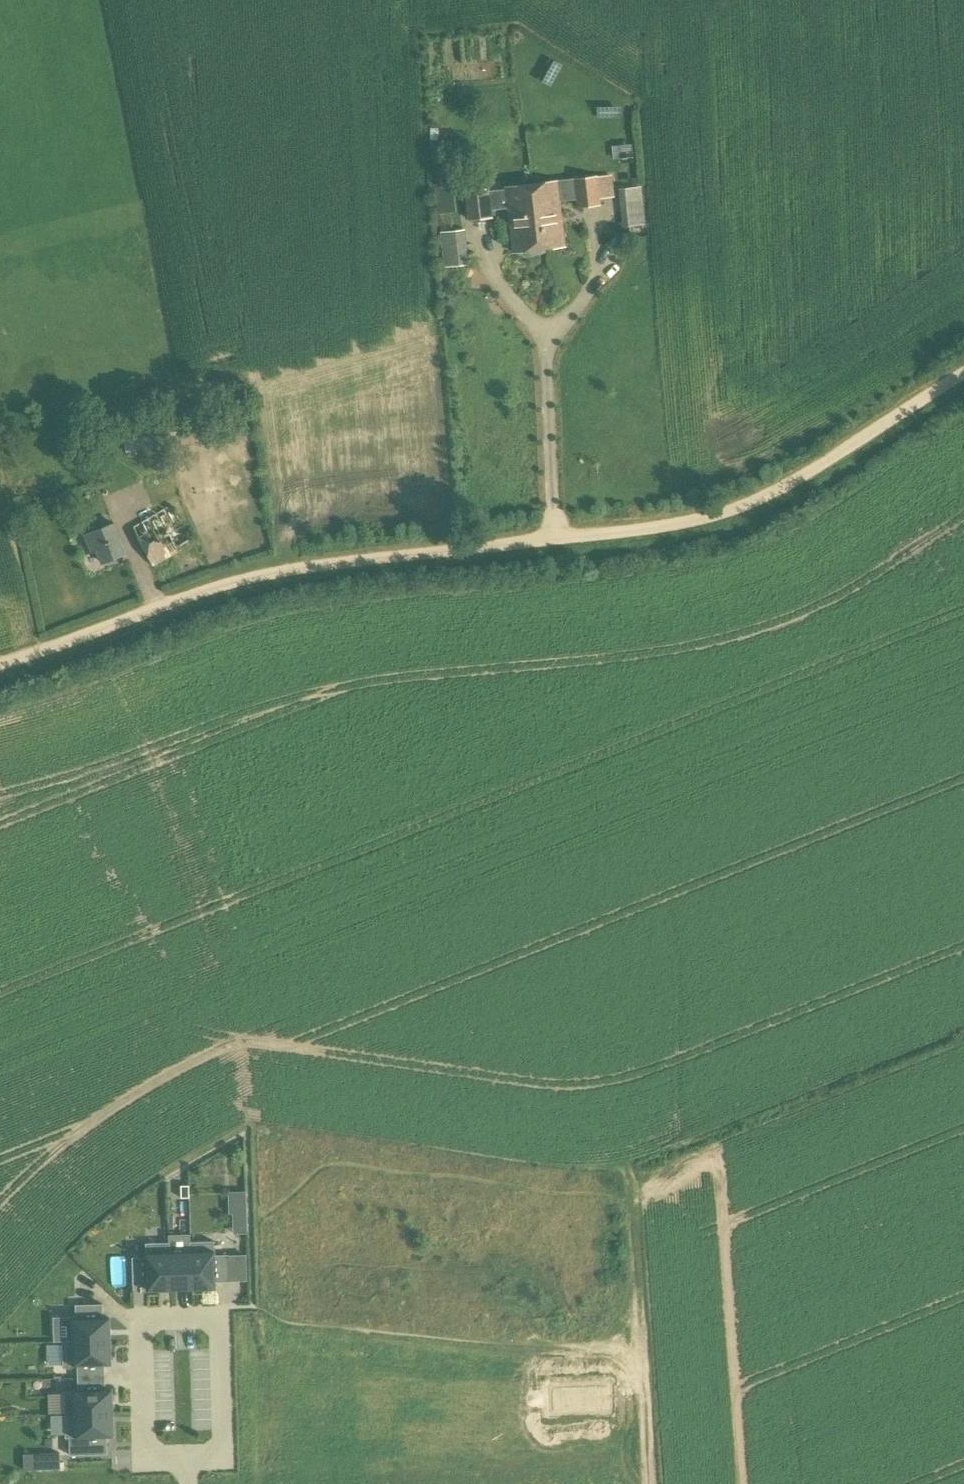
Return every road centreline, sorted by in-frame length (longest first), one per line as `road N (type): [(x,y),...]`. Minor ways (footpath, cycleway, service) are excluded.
road 1 (unclassified): [(0,665),(198,594),(296,569),(727,517),(963,372)]
road 2 (residential): [(188,1483),(184,1354)]

